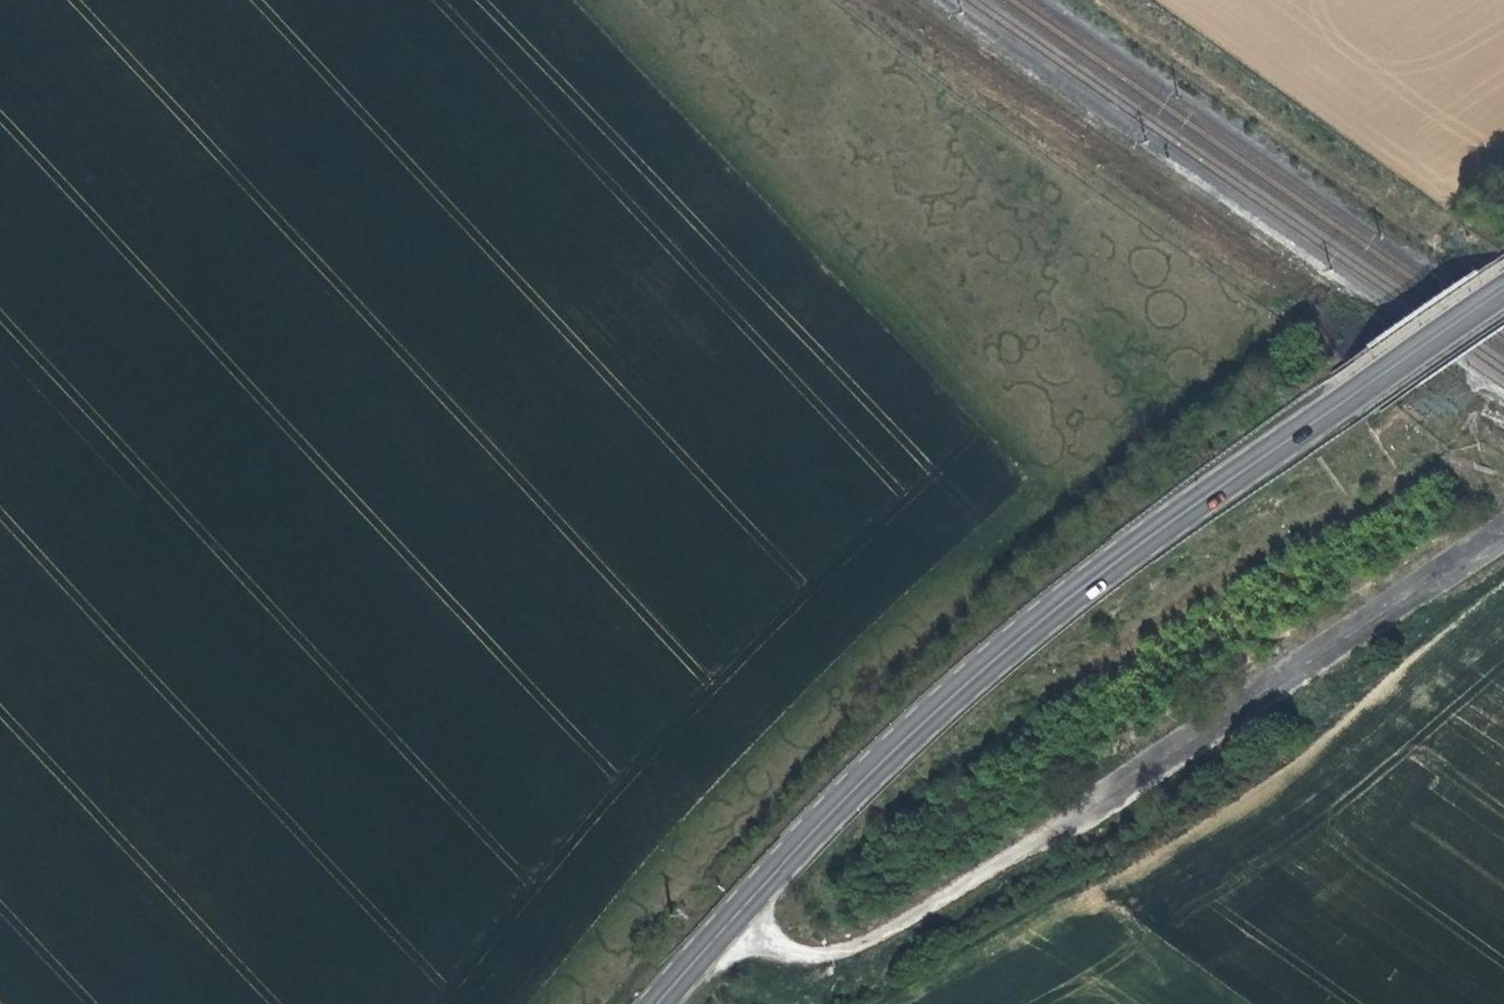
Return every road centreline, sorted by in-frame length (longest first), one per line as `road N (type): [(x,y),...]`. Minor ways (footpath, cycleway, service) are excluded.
road 1 (primary): [(656,1003),(855,787),(1035,626),(1178,516),(1503,293)]

